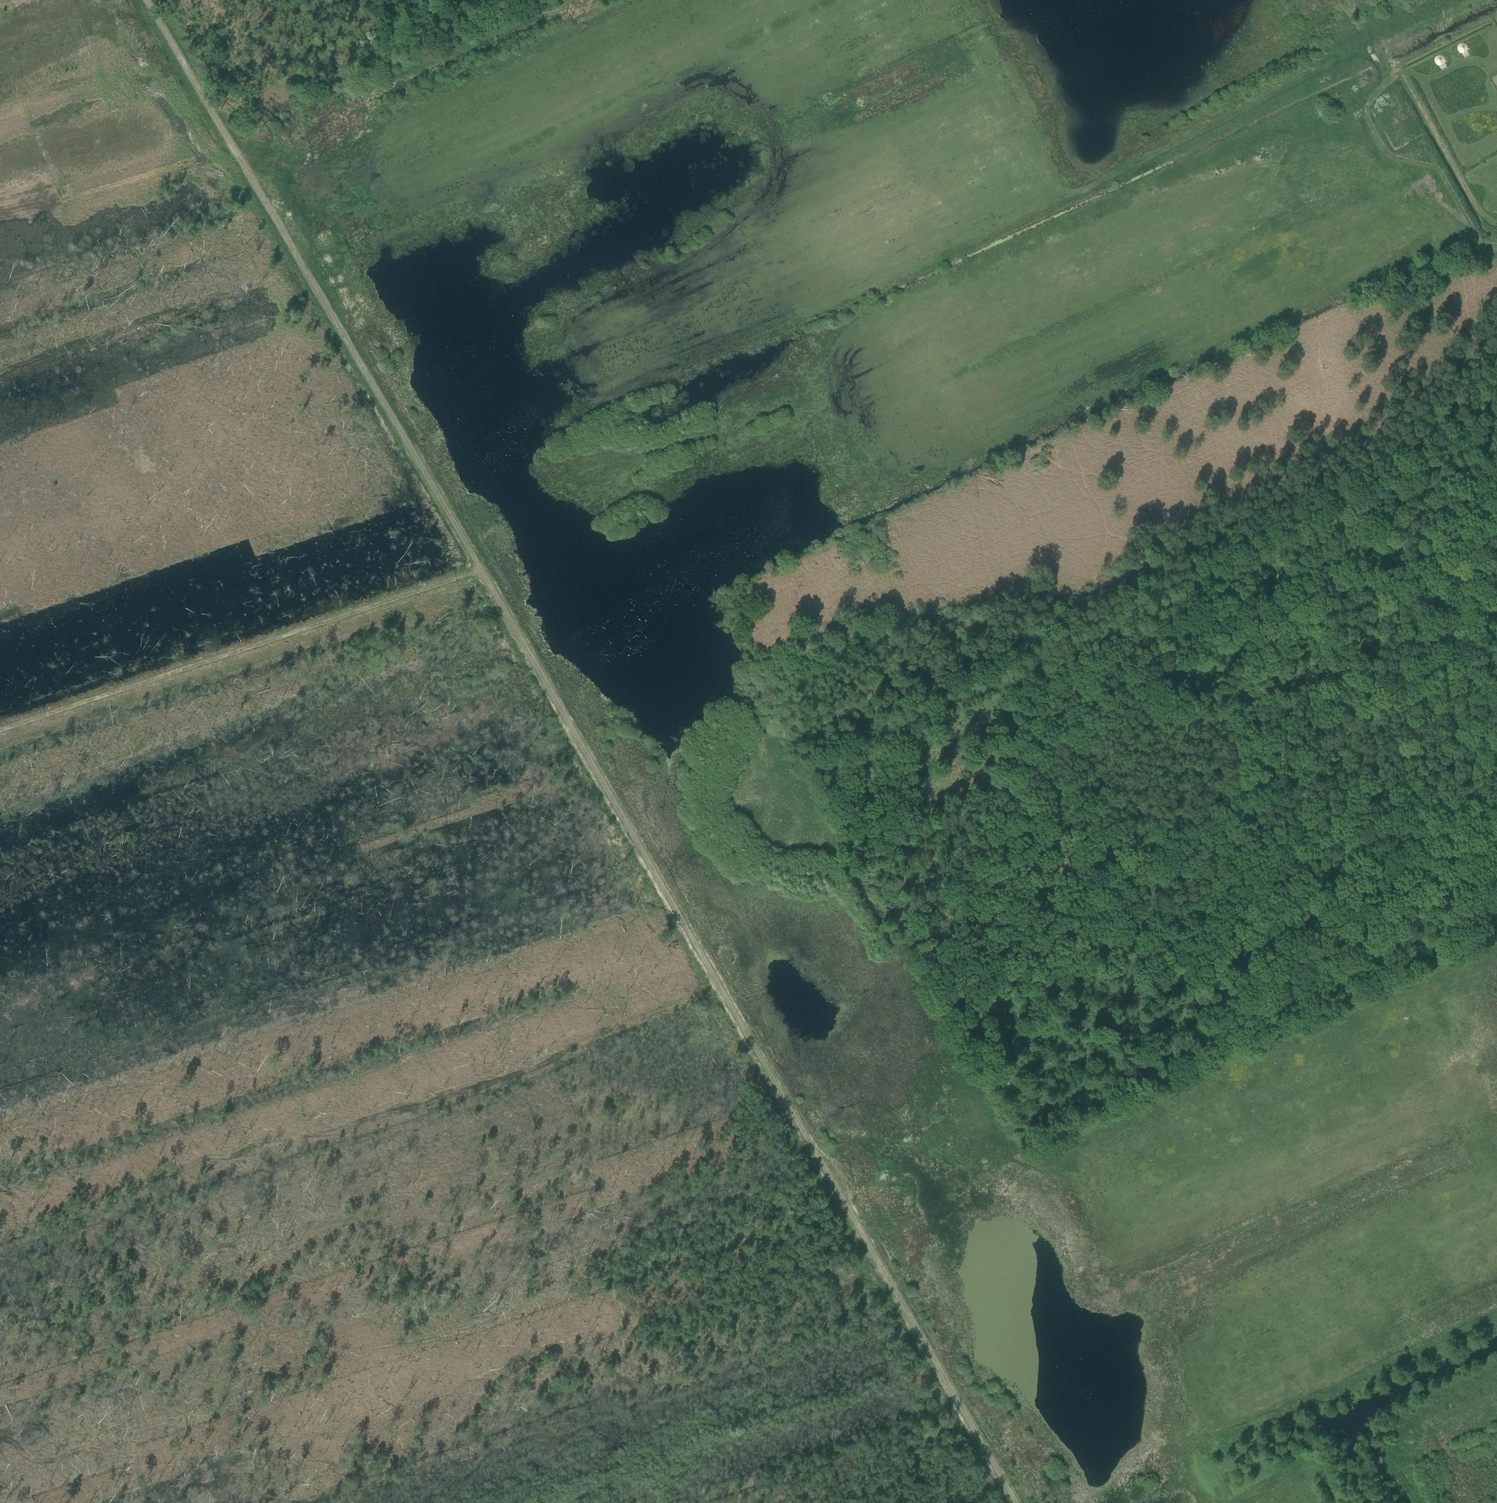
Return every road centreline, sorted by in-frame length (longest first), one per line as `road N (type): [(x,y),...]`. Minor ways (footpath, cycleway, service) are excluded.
road 1 (track): [(1016,1502),(148,0)]

